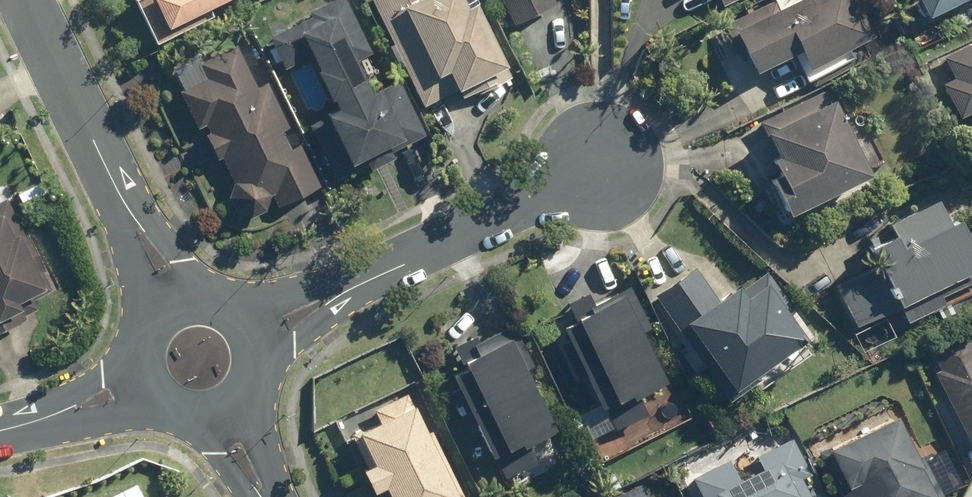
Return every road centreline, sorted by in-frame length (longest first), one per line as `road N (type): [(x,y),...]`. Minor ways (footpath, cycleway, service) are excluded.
road 1 (residential): [(609,157),(259,338)]
road 2 (residential): [(177,300),(26,0)]
road 3 (residential): [(0,427),(53,415),(143,373)]

